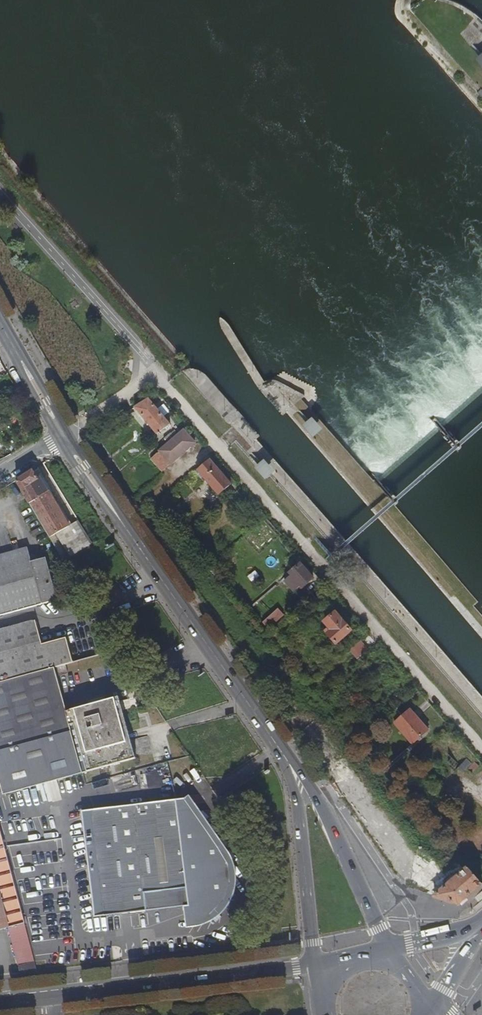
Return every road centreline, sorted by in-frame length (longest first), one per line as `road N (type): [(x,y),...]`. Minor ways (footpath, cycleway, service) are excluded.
road 1 (secondary): [(63,439),(289,762)]
road 2 (secondary): [(315,965),(51,998)]
road 3 (secondary): [(388,949),(340,844),(289,762)]
road 4 (secondary): [(289,762),(315,965)]
road 5 (secondary): [(63,439),(0,324)]

